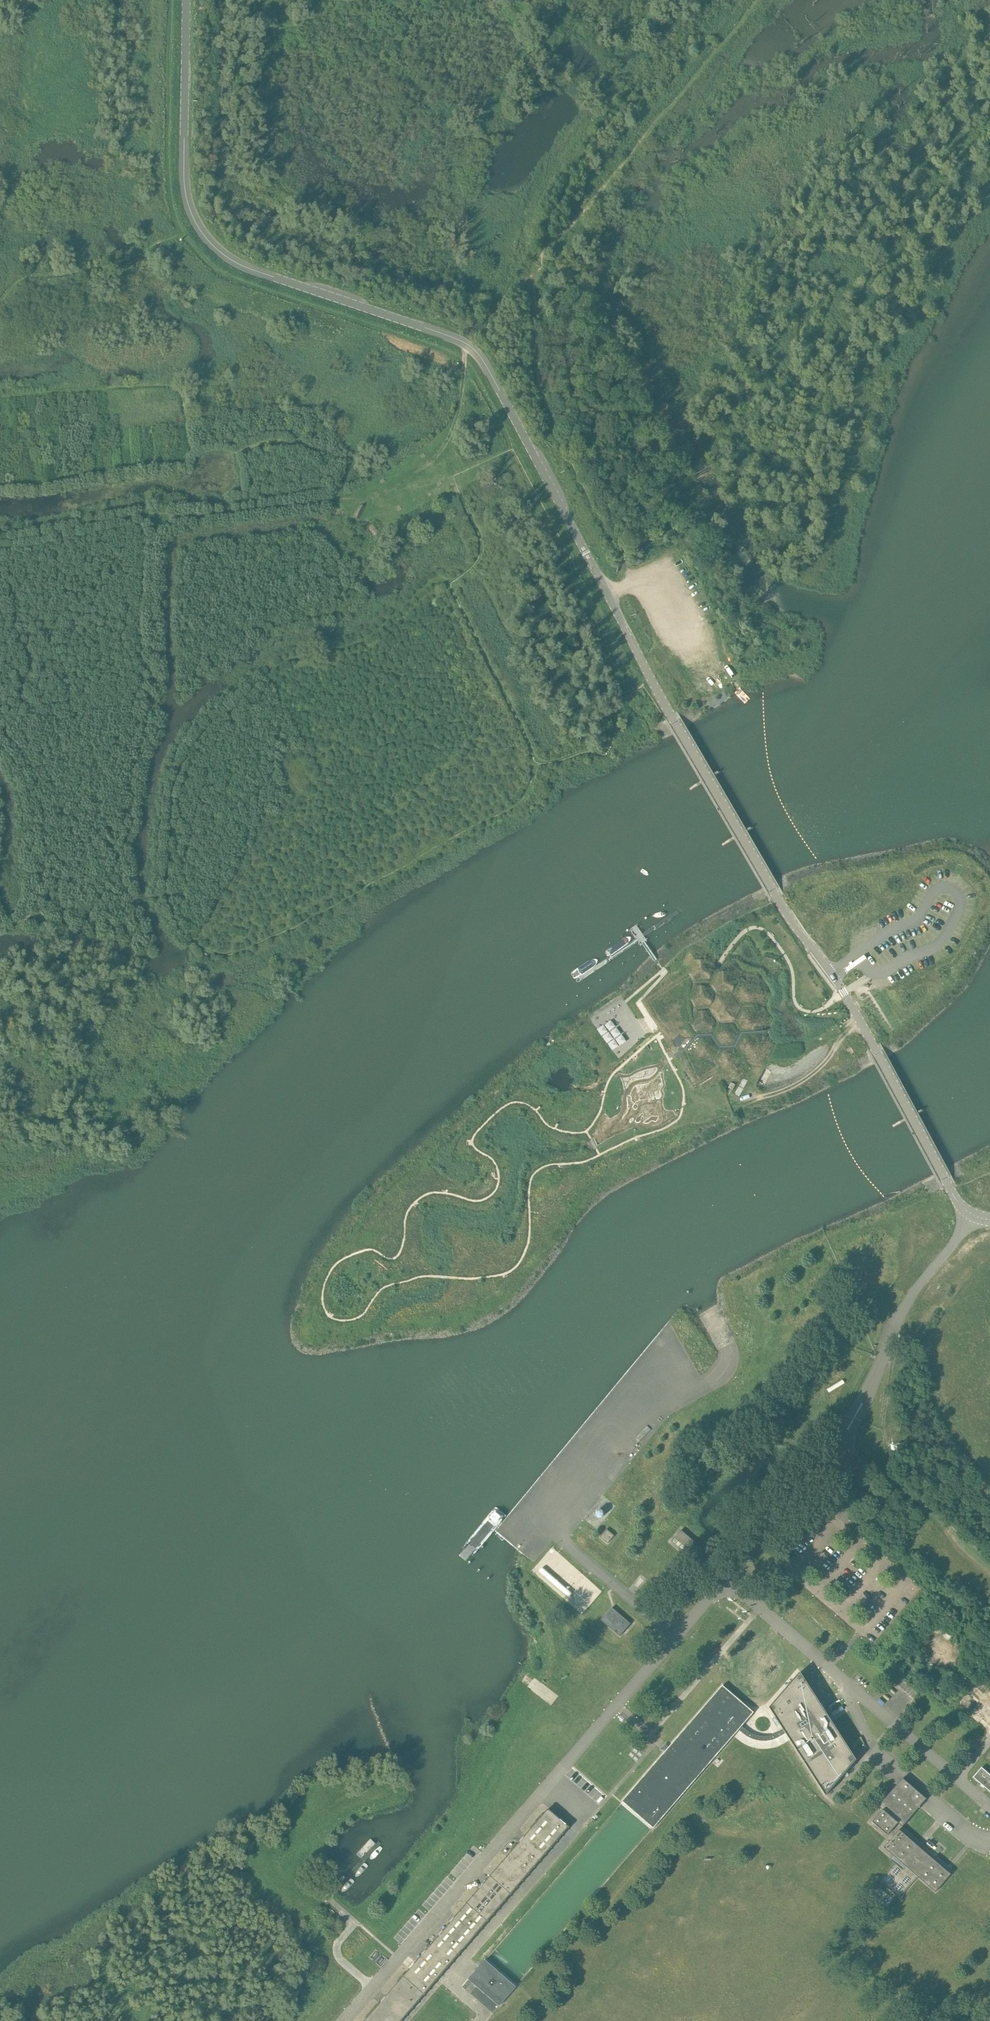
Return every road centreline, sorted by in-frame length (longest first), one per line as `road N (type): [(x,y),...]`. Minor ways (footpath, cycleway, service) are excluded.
road 1 (tertiary): [(970,1213),(676,723),(481,358),(455,339),(237,263),(202,234),(184,169),(187,0)]

